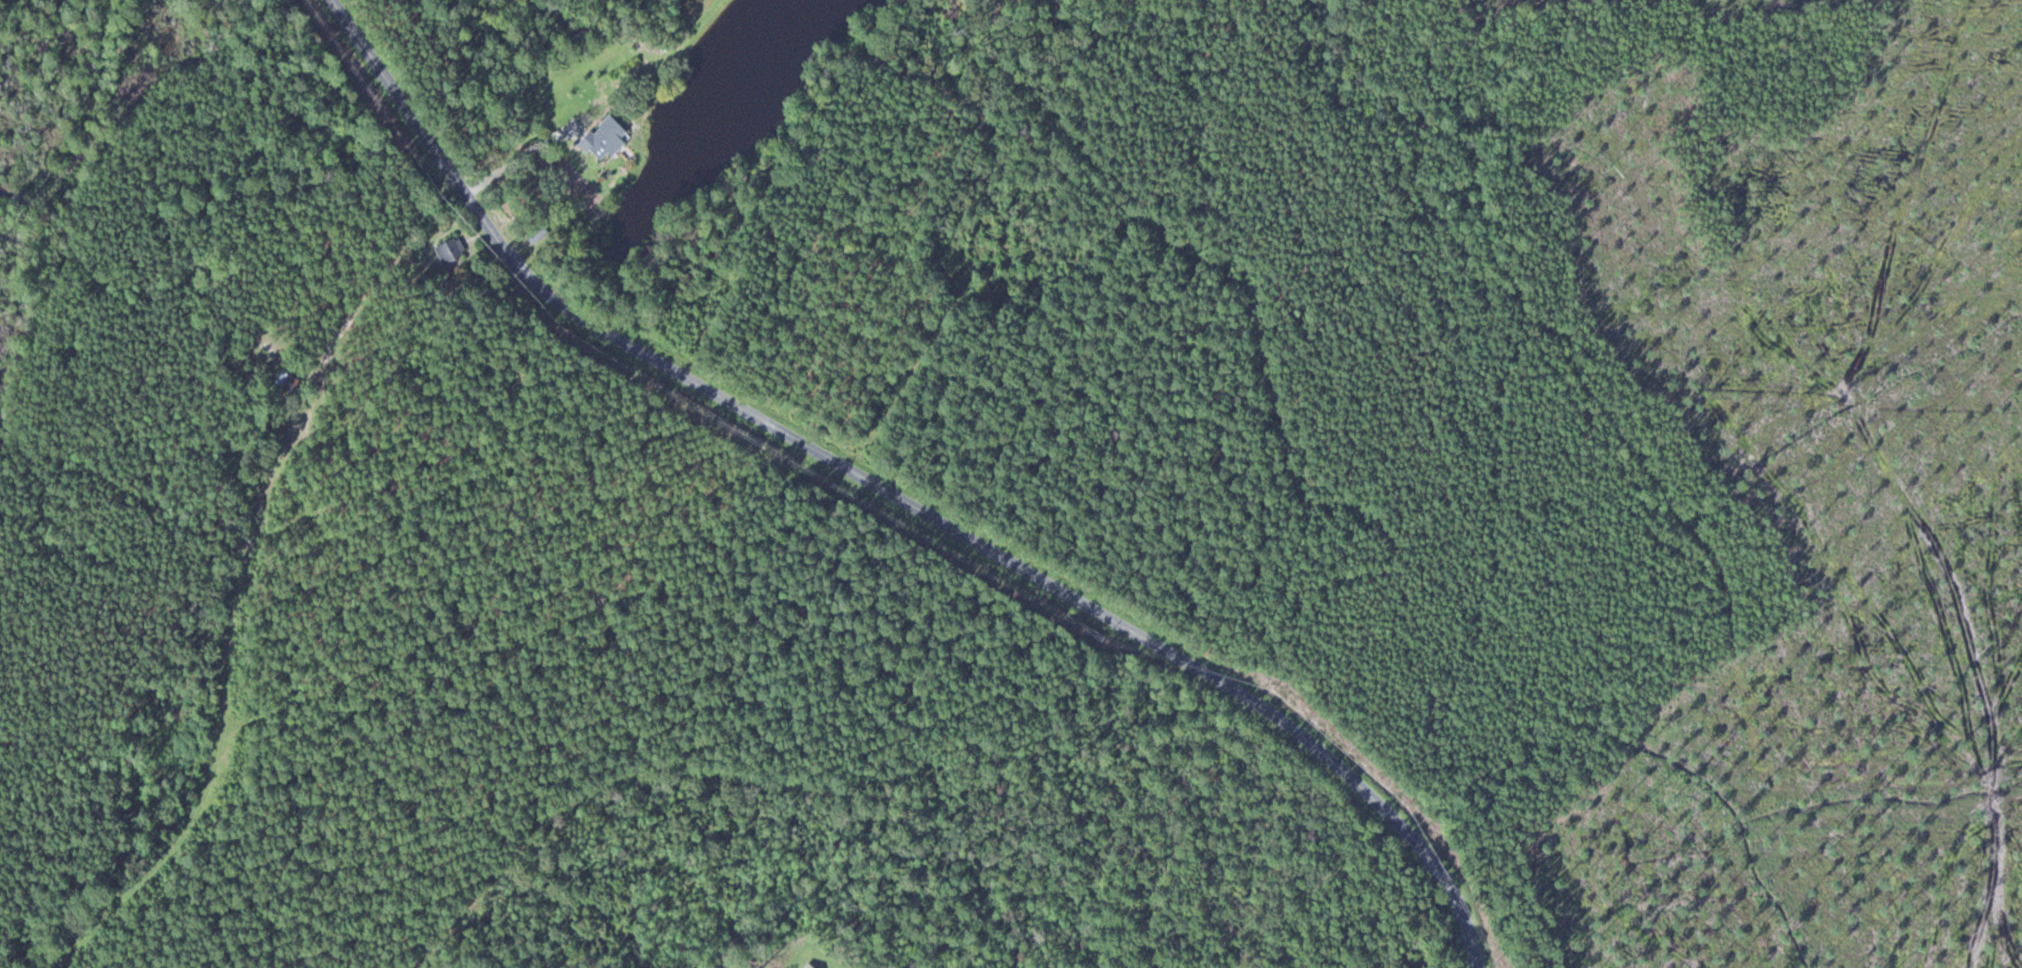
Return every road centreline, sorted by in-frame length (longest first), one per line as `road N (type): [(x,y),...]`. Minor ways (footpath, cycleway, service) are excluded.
road 1 (residential): [(1478,967),(1455,893),(1412,834),(1304,737),(621,348),(502,260),(328,0)]

